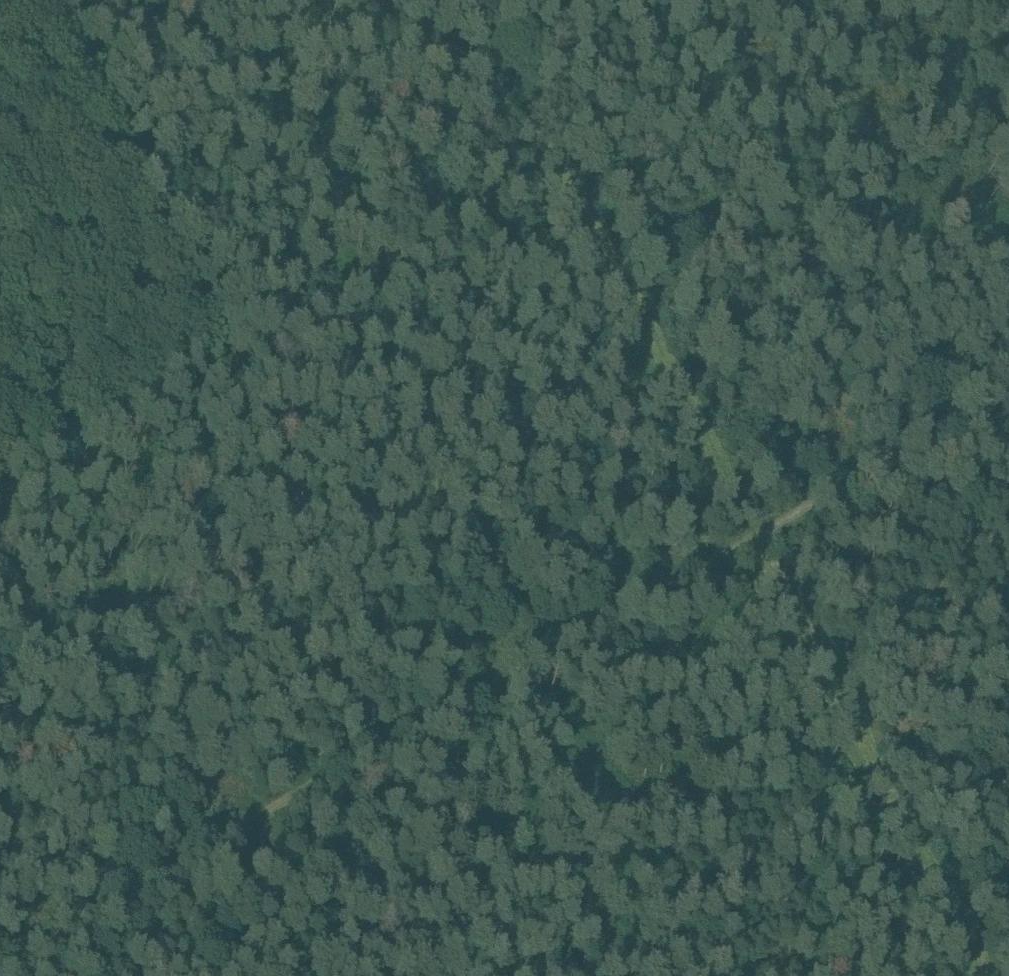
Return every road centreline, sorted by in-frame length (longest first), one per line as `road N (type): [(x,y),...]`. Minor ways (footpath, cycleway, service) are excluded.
road 1 (track): [(0,965),(765,547),(1008,402)]

